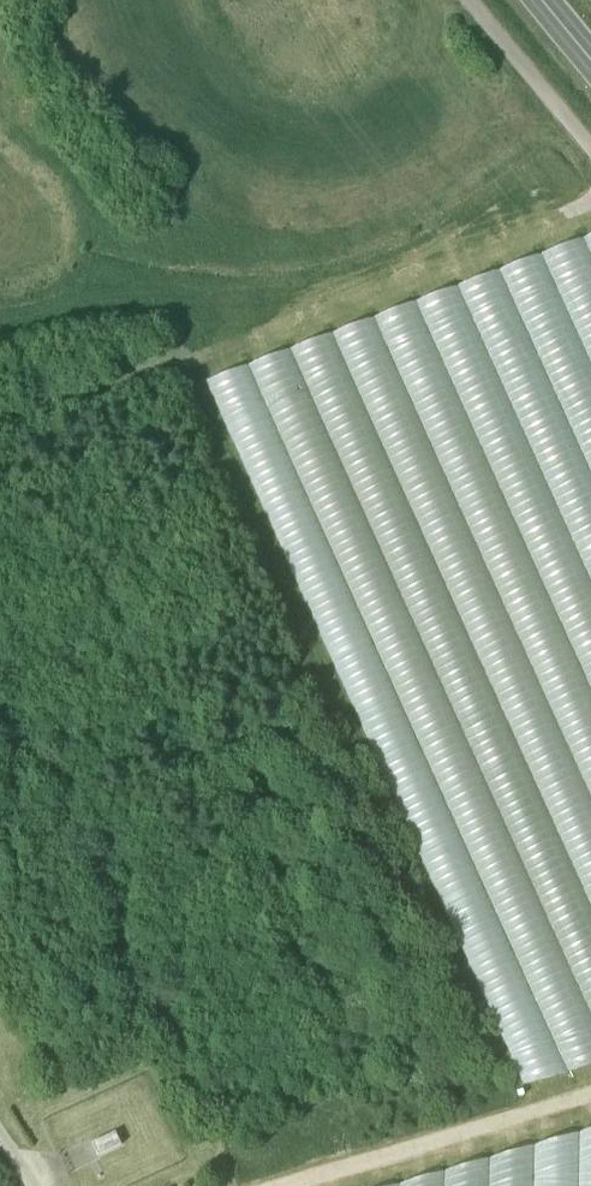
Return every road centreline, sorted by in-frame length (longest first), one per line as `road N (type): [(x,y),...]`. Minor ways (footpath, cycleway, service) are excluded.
road 1 (track): [(270,1185),(590,1094)]
road 2 (track): [(590,146),(473,0)]

